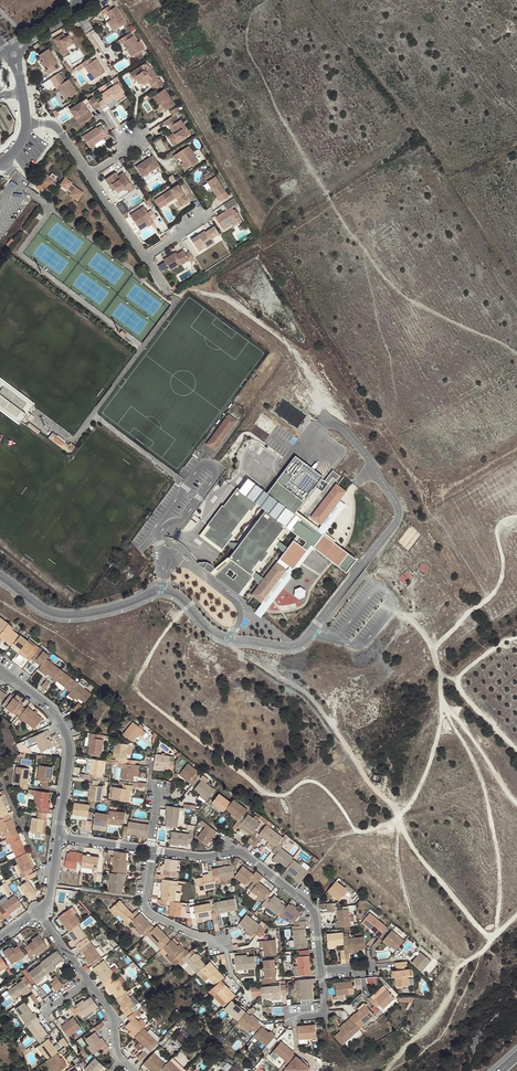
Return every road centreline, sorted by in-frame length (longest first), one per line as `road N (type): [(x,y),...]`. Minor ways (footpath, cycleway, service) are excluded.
road 1 (track): [(185,610),(162,635),(137,690),(263,792),(284,796),(315,781),(365,832),(383,828),(414,796),(438,729),(434,649),(391,610)]
road 2 (unclassified): [(230,638),(303,641),(399,519),(364,452),(333,422),(282,467)]
road 3 (track): [(516,804),(441,707),(488,806),(500,871),(493,941)]
road 4 (unclassified): [(230,638),(170,591),(62,614),(0,575)]
road 5 (residential): [(322,972),(311,908),(238,850),(152,850)]
road 6 (track): [(398,816),(312,696),(238,651)]
road 7 (track): [(384,1070),(432,1023),(457,969),(516,914)]
road 8 (residential): [(3,673),(52,710),(69,743),(59,835)]
road 9 (track): [(434,649),(502,581),(498,525),(516,516)]
road 10 (track): [(516,749),(468,705),(457,680),(516,636)]
road 11 (track): [(398,816),(435,877),(493,941)]
road 12 (residential): [(224,945),(144,909),(152,850)]

